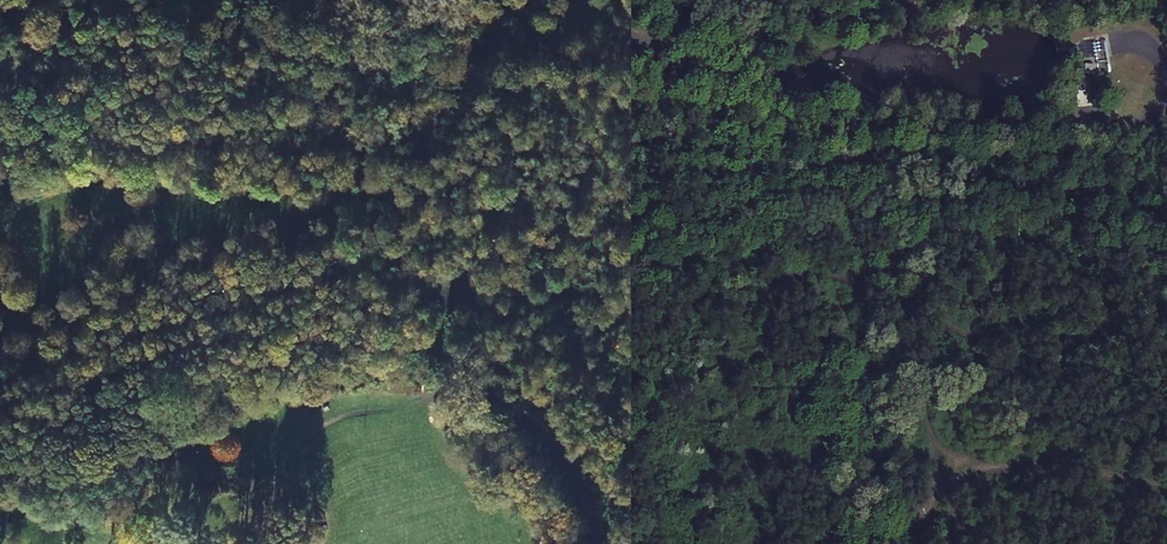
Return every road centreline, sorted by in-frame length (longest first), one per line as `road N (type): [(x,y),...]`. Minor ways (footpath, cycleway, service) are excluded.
road 1 (track): [(1067,132),(857,126),(718,82),(629,35),(597,0)]

